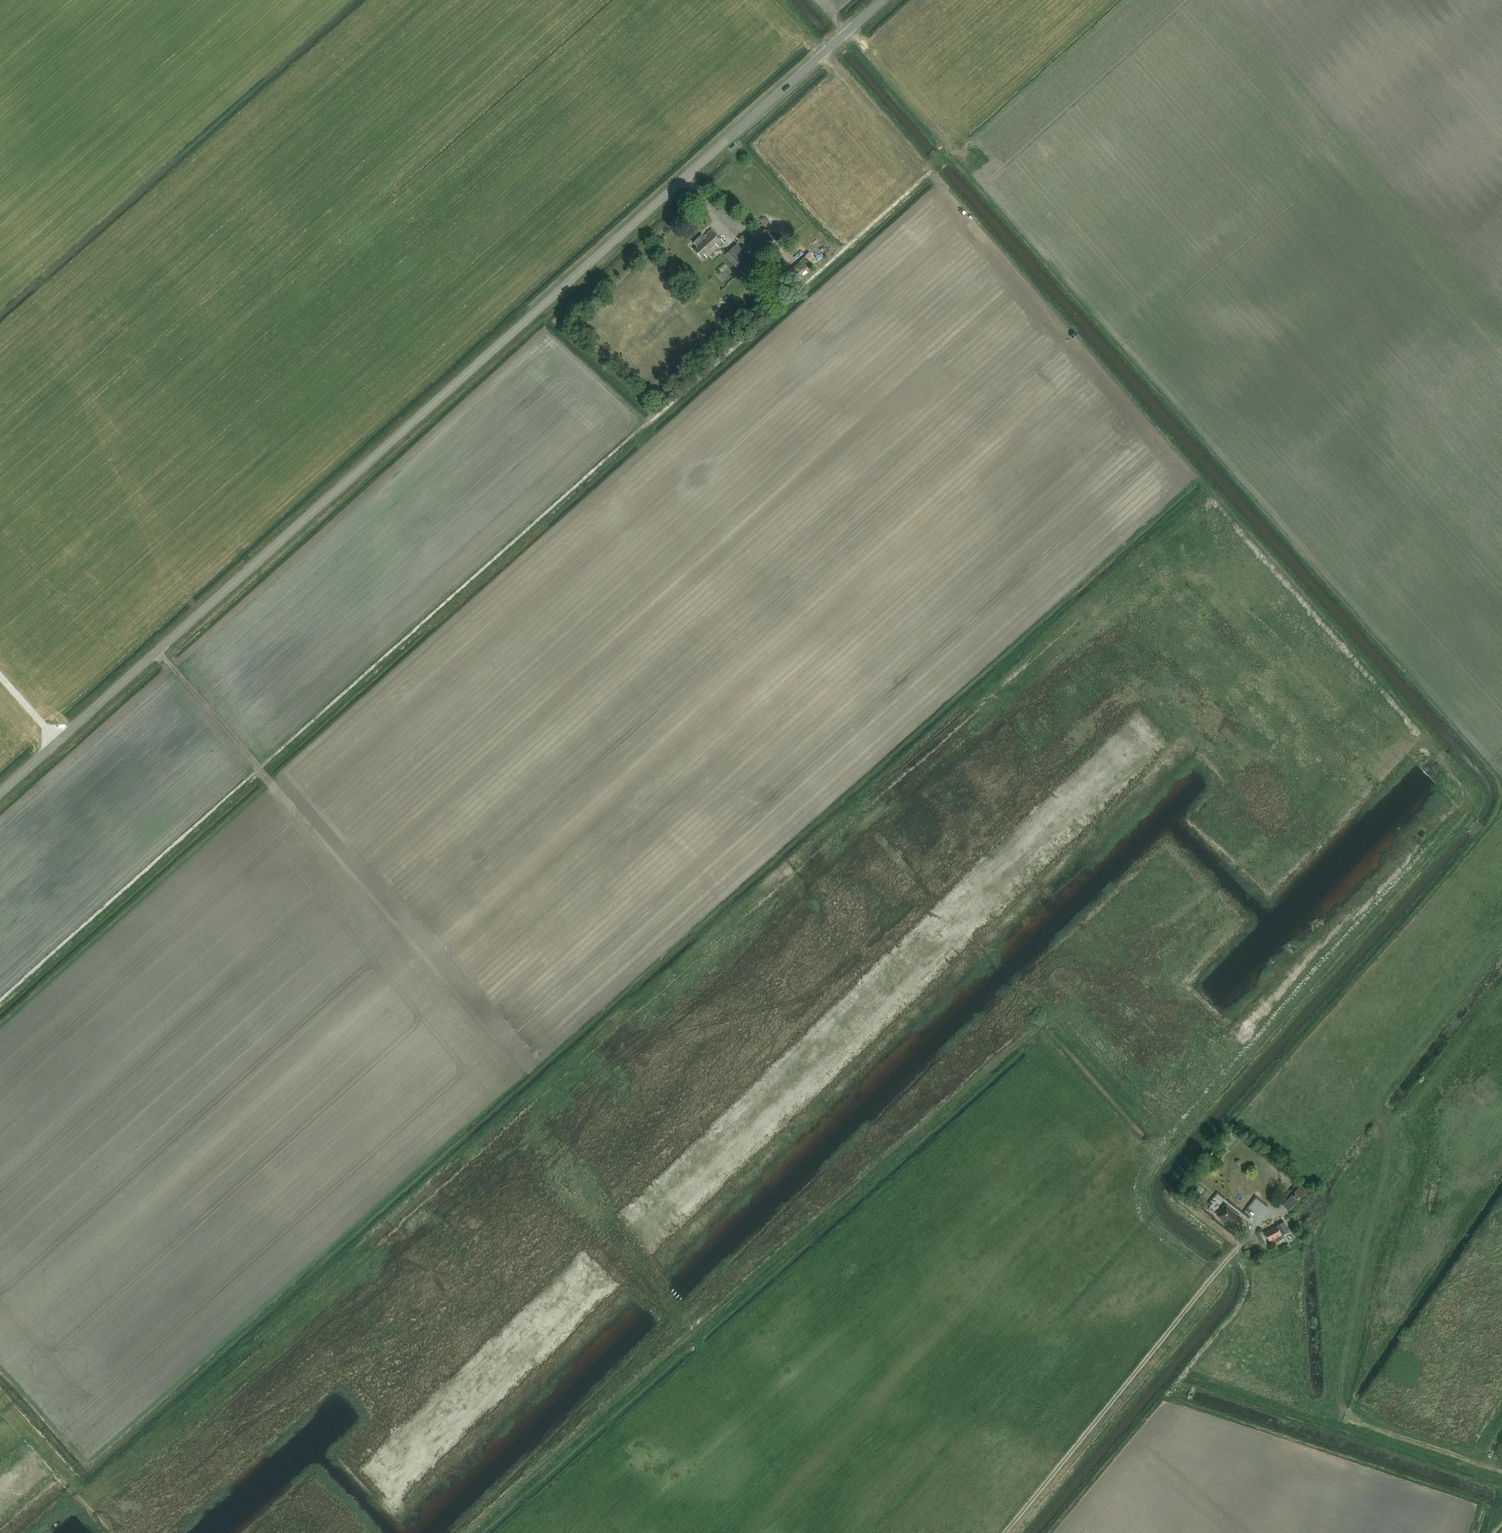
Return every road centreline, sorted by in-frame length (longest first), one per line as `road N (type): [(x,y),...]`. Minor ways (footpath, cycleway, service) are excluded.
road 1 (unclassified): [(0,793),(883,0)]

